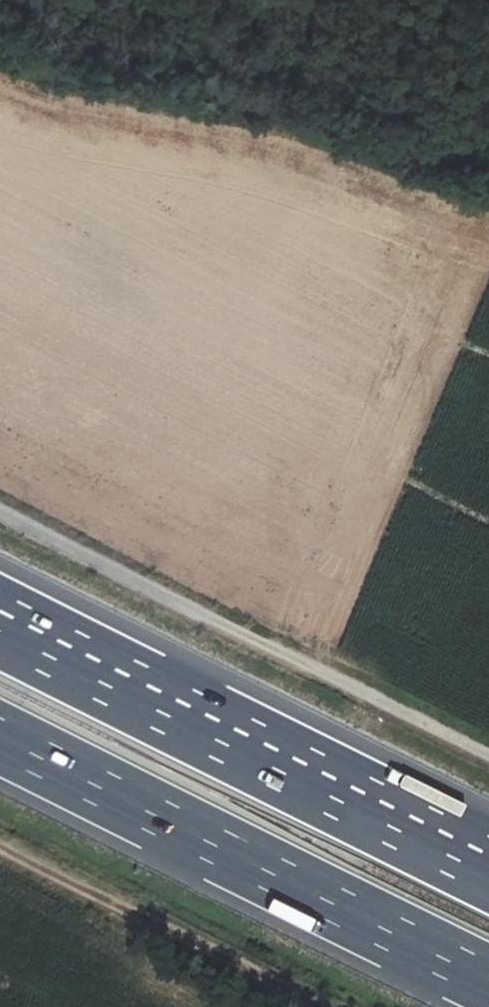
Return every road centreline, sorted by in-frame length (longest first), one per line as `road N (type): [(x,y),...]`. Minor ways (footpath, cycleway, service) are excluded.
road 1 (motorway): [(488,870),(0,624)]
road 2 (motorway): [(0,744),(488,988)]
road 3 (track): [(0,515),(488,758)]
road 4 (track): [(316,1006),(0,849)]

